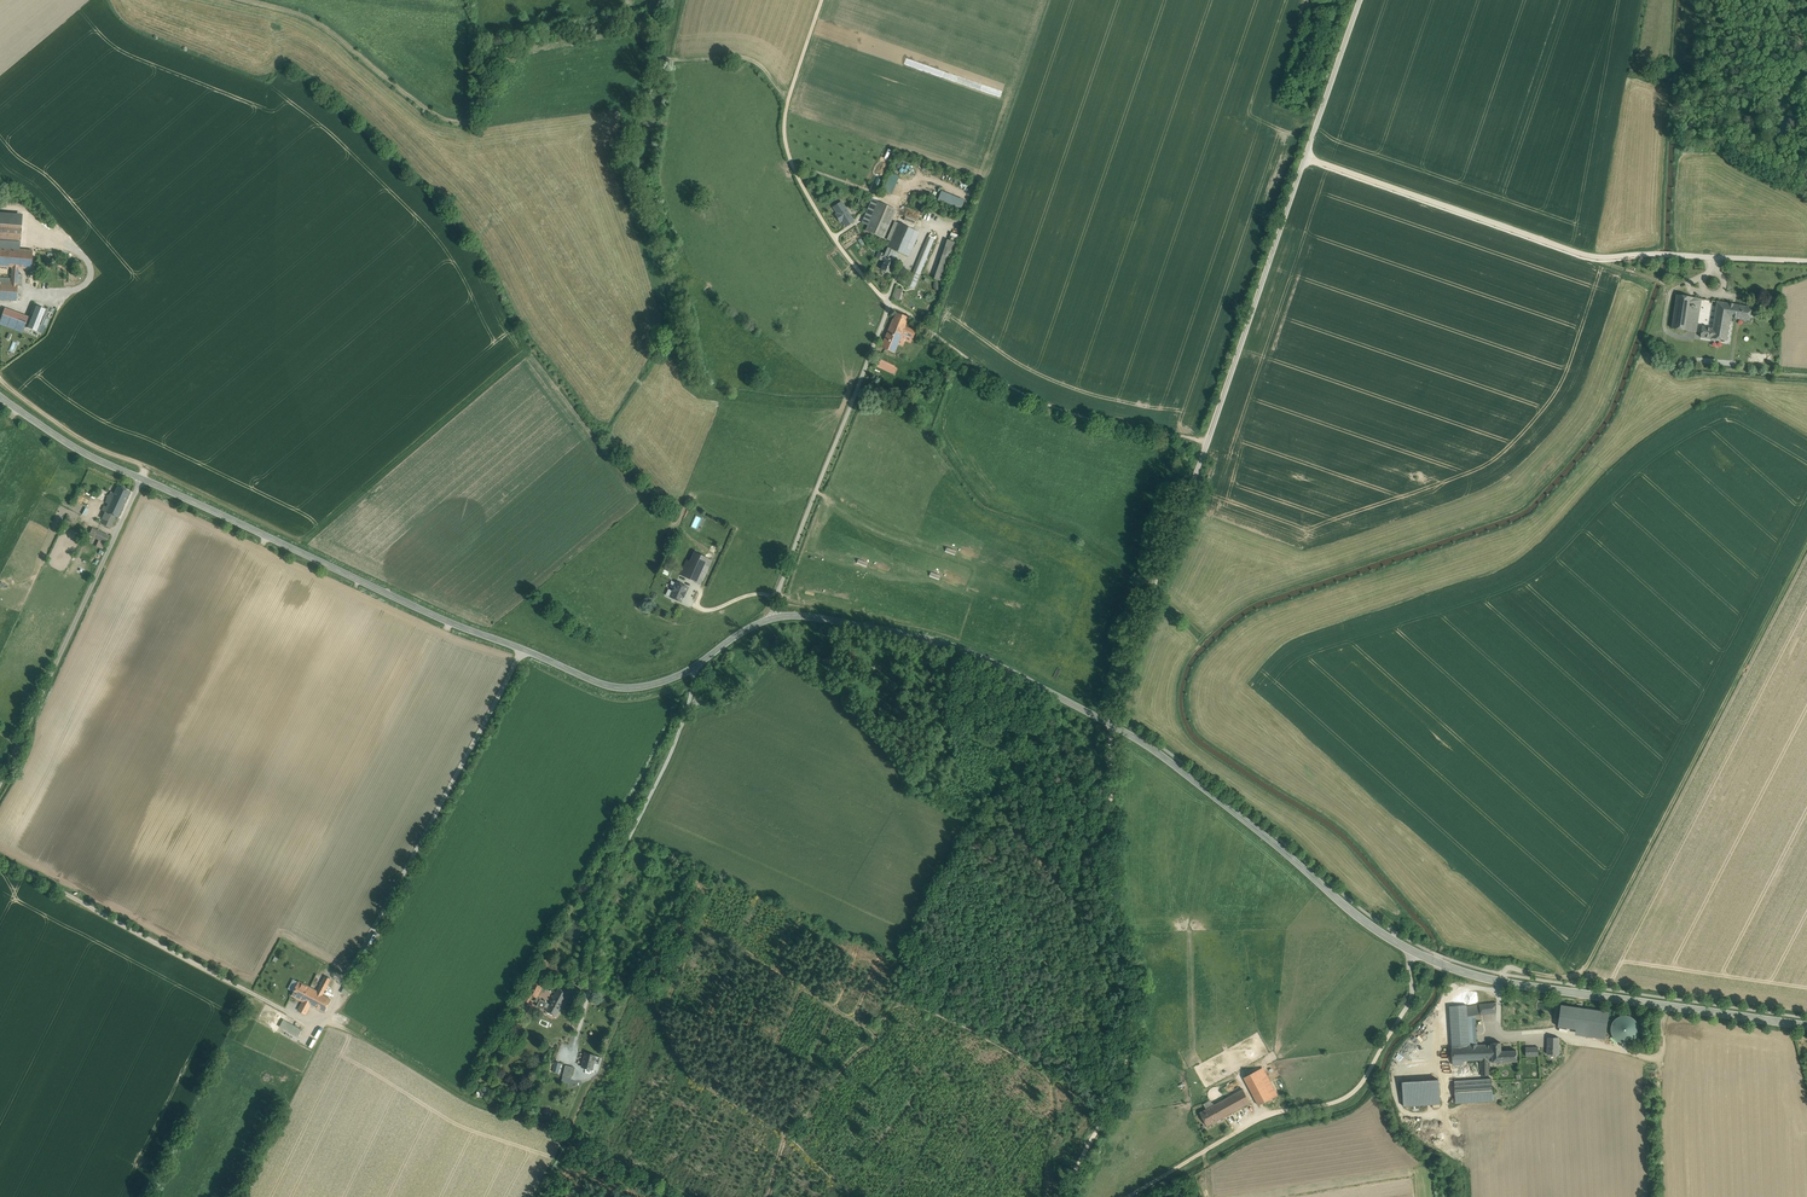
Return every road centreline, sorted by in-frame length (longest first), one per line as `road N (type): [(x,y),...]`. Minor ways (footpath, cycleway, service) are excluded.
road 1 (secondary): [(1806,1026),(1531,987),(1443,965),(1373,927),(1147,745),(1003,668),(895,632),(774,618)]
road 2 (secondary): [(774,618),(681,674),(612,687),(431,614),(140,478)]
road 3 (track): [(790,102),(753,63),(666,59),(637,26),(517,51),(482,112),(458,121),(421,103),(321,23),(251,0)]
road 4 (track): [(1502,981),(1513,968),(1565,977),(1585,970),(1806,550)]
road 5 (track): [(1806,260),(1657,253),(1603,260),(1307,158)]
road 6 (track): [(1114,726),(1110,878),(1136,982),(1130,1077),(1069,1196)]
road 7 (track): [(1361,0),(1210,437)]
road 8 (track): [(824,0),(787,114),(795,165),(859,268),(957,358)]
road 9 (track): [(323,1018),(283,1009),(0,857)]
road 10 (residential): [(774,618),(890,304)]
road 11 (track): [(1210,437),(1109,723)]
road 12 (track): [(574,1137),(463,1097),(323,1018)]
road 13 (track): [(0,784),(115,537)]
road 14 (track): [(1210,437),(1112,431),(1019,397),(957,358)]
road 15 (track): [(1806,274),(1737,297),(1603,260)]
road 16 (track): [(140,478),(146,466),(81,439),(0,379)]
road 17 (track): [(1545,1032),(1657,1057),(1666,1005)]
road 18 (secondary): [(140,478),(80,452),(0,396)]
road 19 (track): [(1714,256),(1713,269),(1672,296),(1666,320),(1674,336),(1717,347)]
road 20 (track): [(1242,1128),(1126,1196)]

